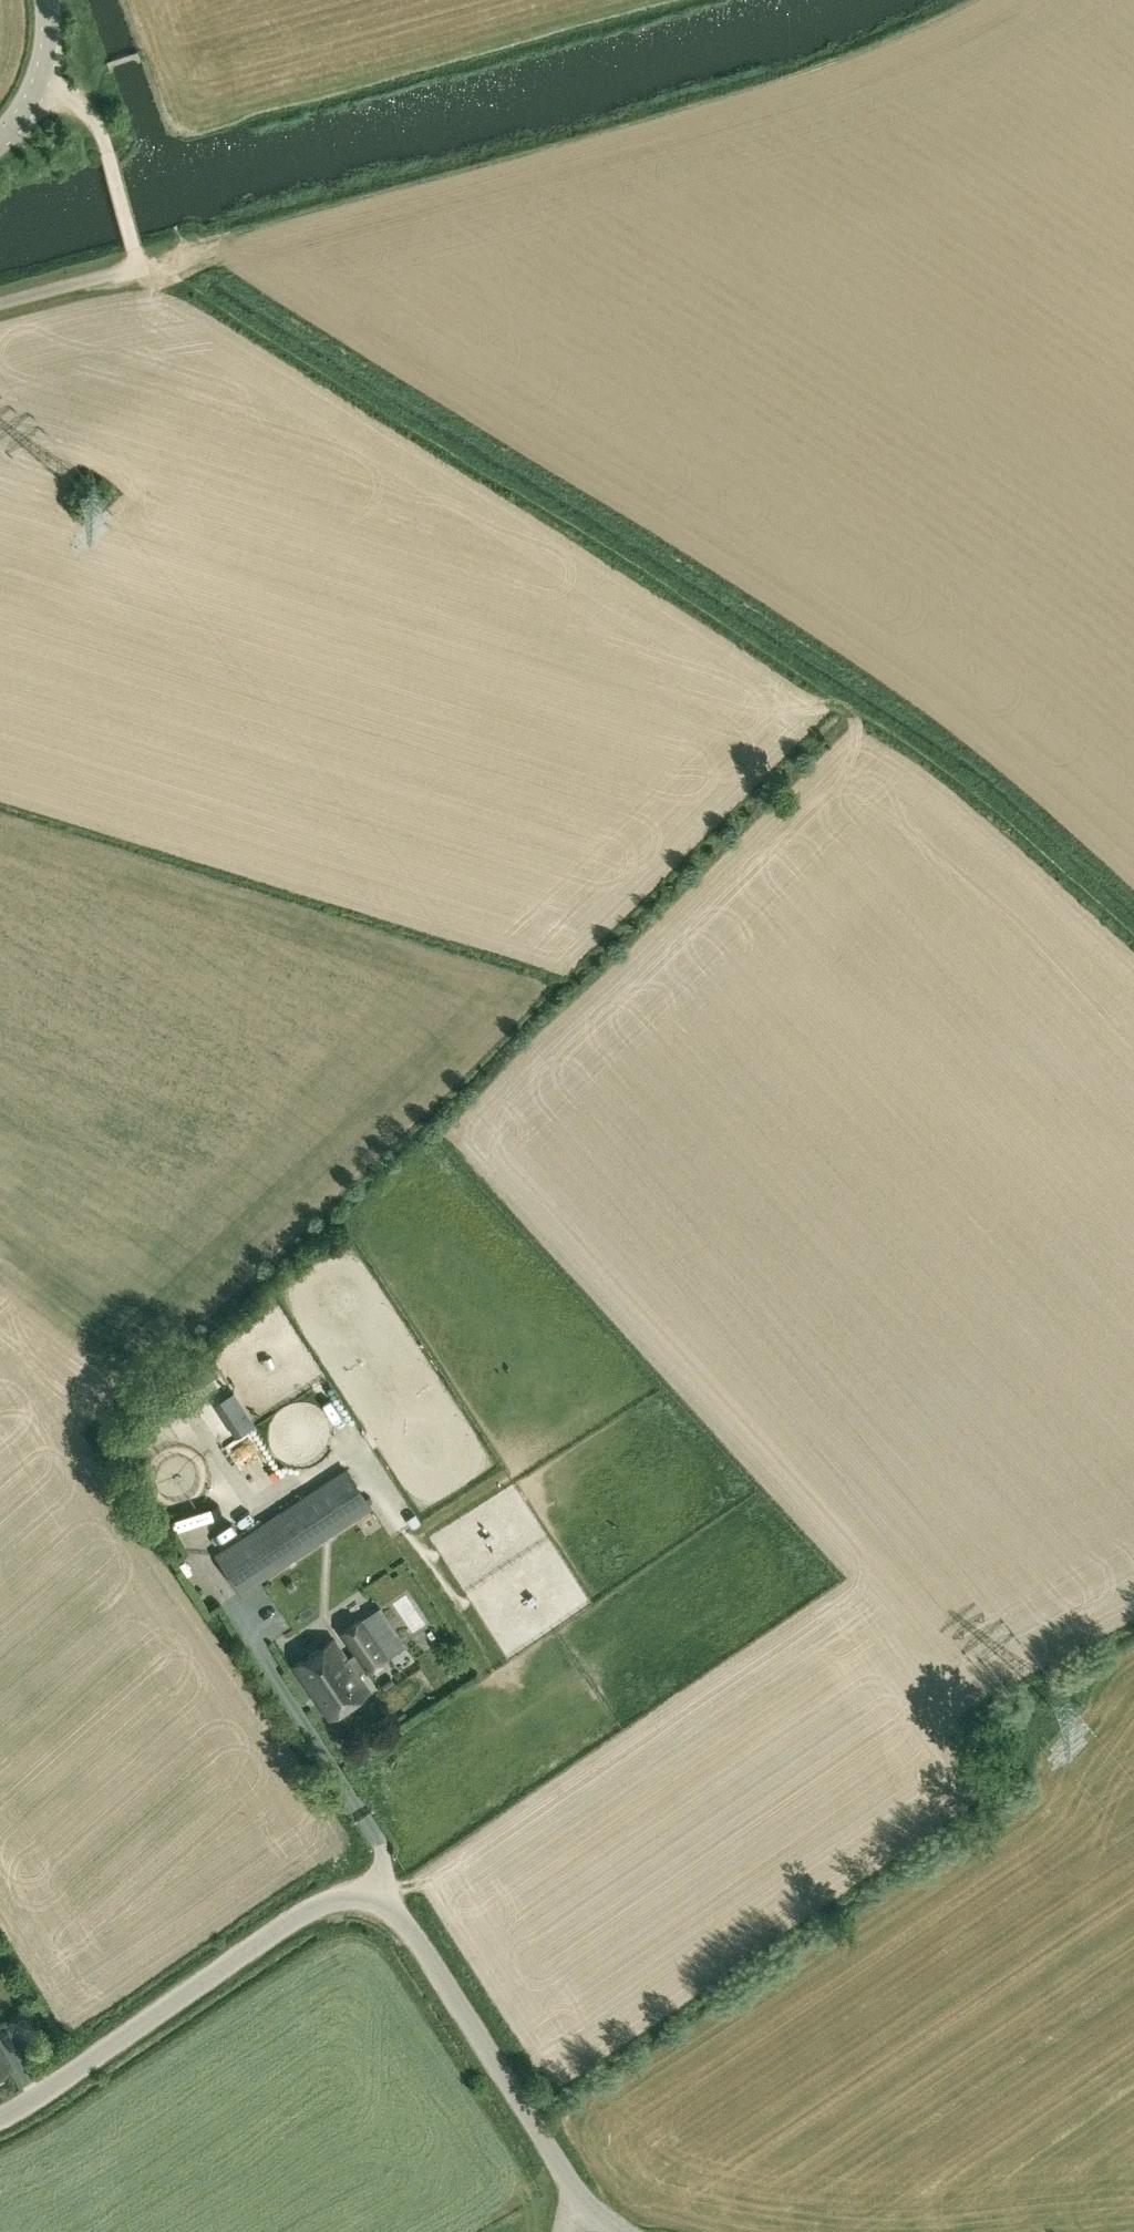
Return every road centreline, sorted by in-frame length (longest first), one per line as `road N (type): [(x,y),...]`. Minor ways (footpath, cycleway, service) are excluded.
road 1 (unclassified): [(627,2231),(578,2197),(402,1918),(367,1894),(306,1913),(25,2110),(0,2117)]
road 2 (tertiary): [(0,140),(23,117),(48,65),(48,0)]

